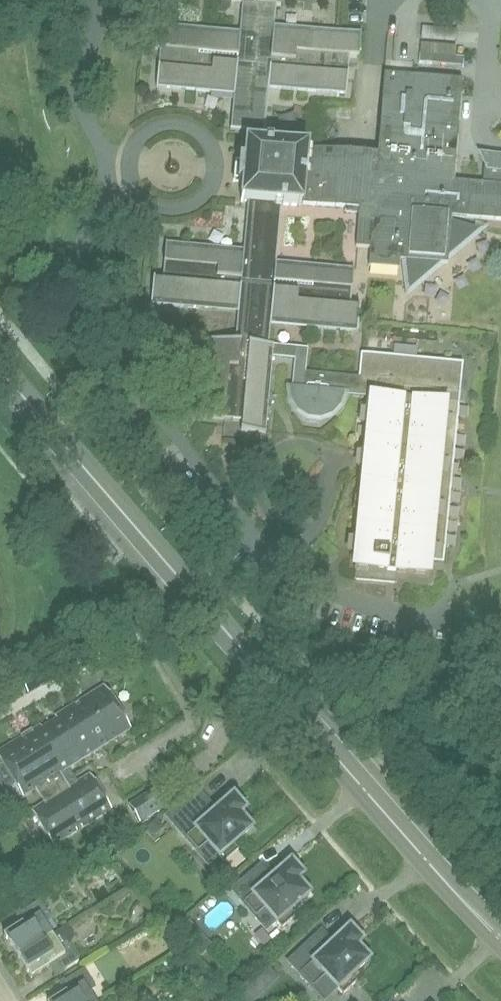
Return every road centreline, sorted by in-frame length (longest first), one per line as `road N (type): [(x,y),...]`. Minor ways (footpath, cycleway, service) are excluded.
road 1 (residential): [(441,619),(352,598),(279,558),(73,330),(68,284),(108,179),(80,99),(98,0)]
road 2 (secondary): [(500,938),(0,359)]

